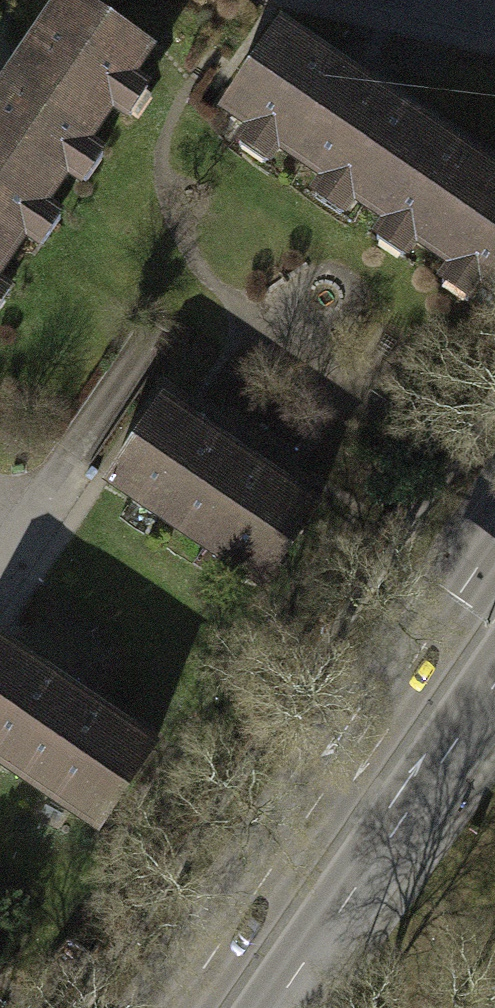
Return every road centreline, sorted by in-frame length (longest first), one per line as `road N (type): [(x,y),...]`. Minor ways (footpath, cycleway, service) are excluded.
road 1 (primary): [(494,536),(173,1007)]
road 2 (primary): [(271,1007),(494,680)]

